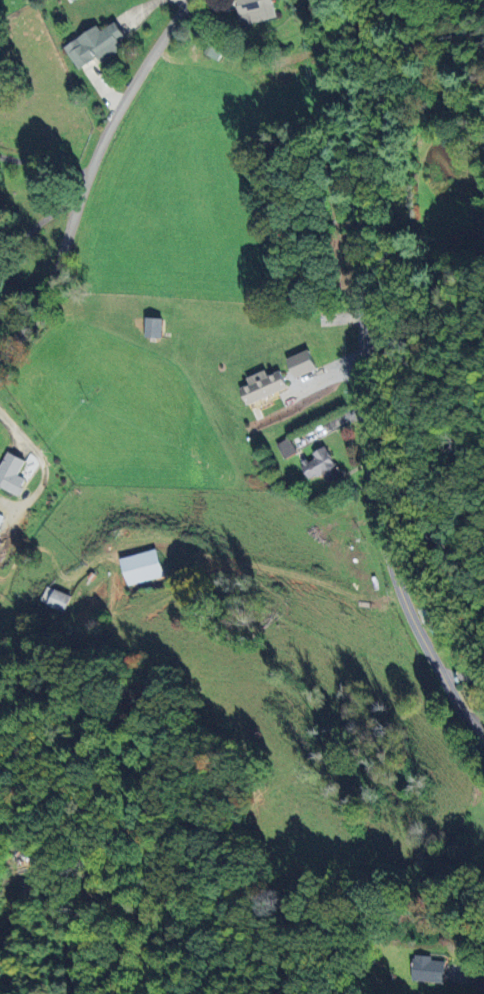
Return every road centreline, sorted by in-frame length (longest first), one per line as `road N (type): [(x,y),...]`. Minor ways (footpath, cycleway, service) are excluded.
road 1 (residential): [(483,708),(404,608),(369,545),(350,473),(347,156),(316,0)]
road 2 (residential): [(0,362),(68,242),(102,148),(195,0)]
road 3 (residential): [(106,993),(96,904),(79,858),(60,858),(0,964)]
road 4 (residential): [(373,0),(426,80),(483,85)]

